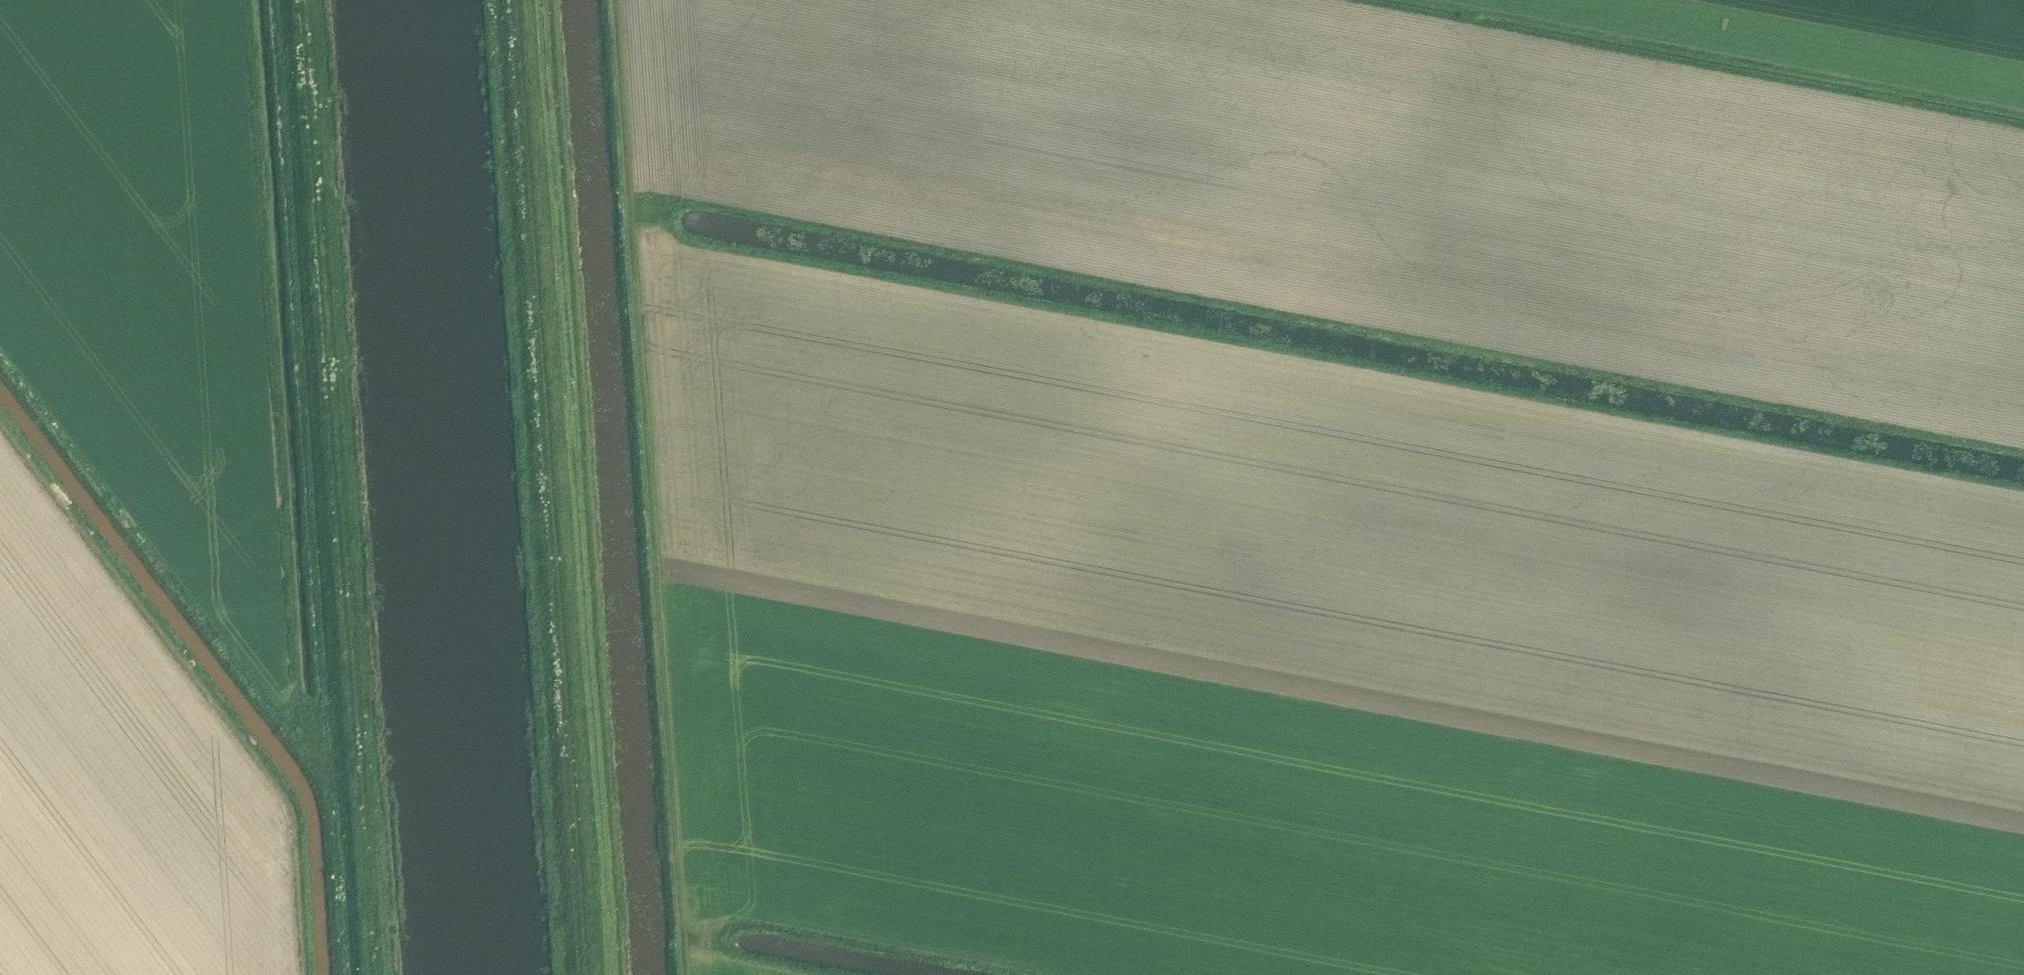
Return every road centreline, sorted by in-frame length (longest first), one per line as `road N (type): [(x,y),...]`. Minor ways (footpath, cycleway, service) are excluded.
road 1 (track): [(584,974),(513,0)]

